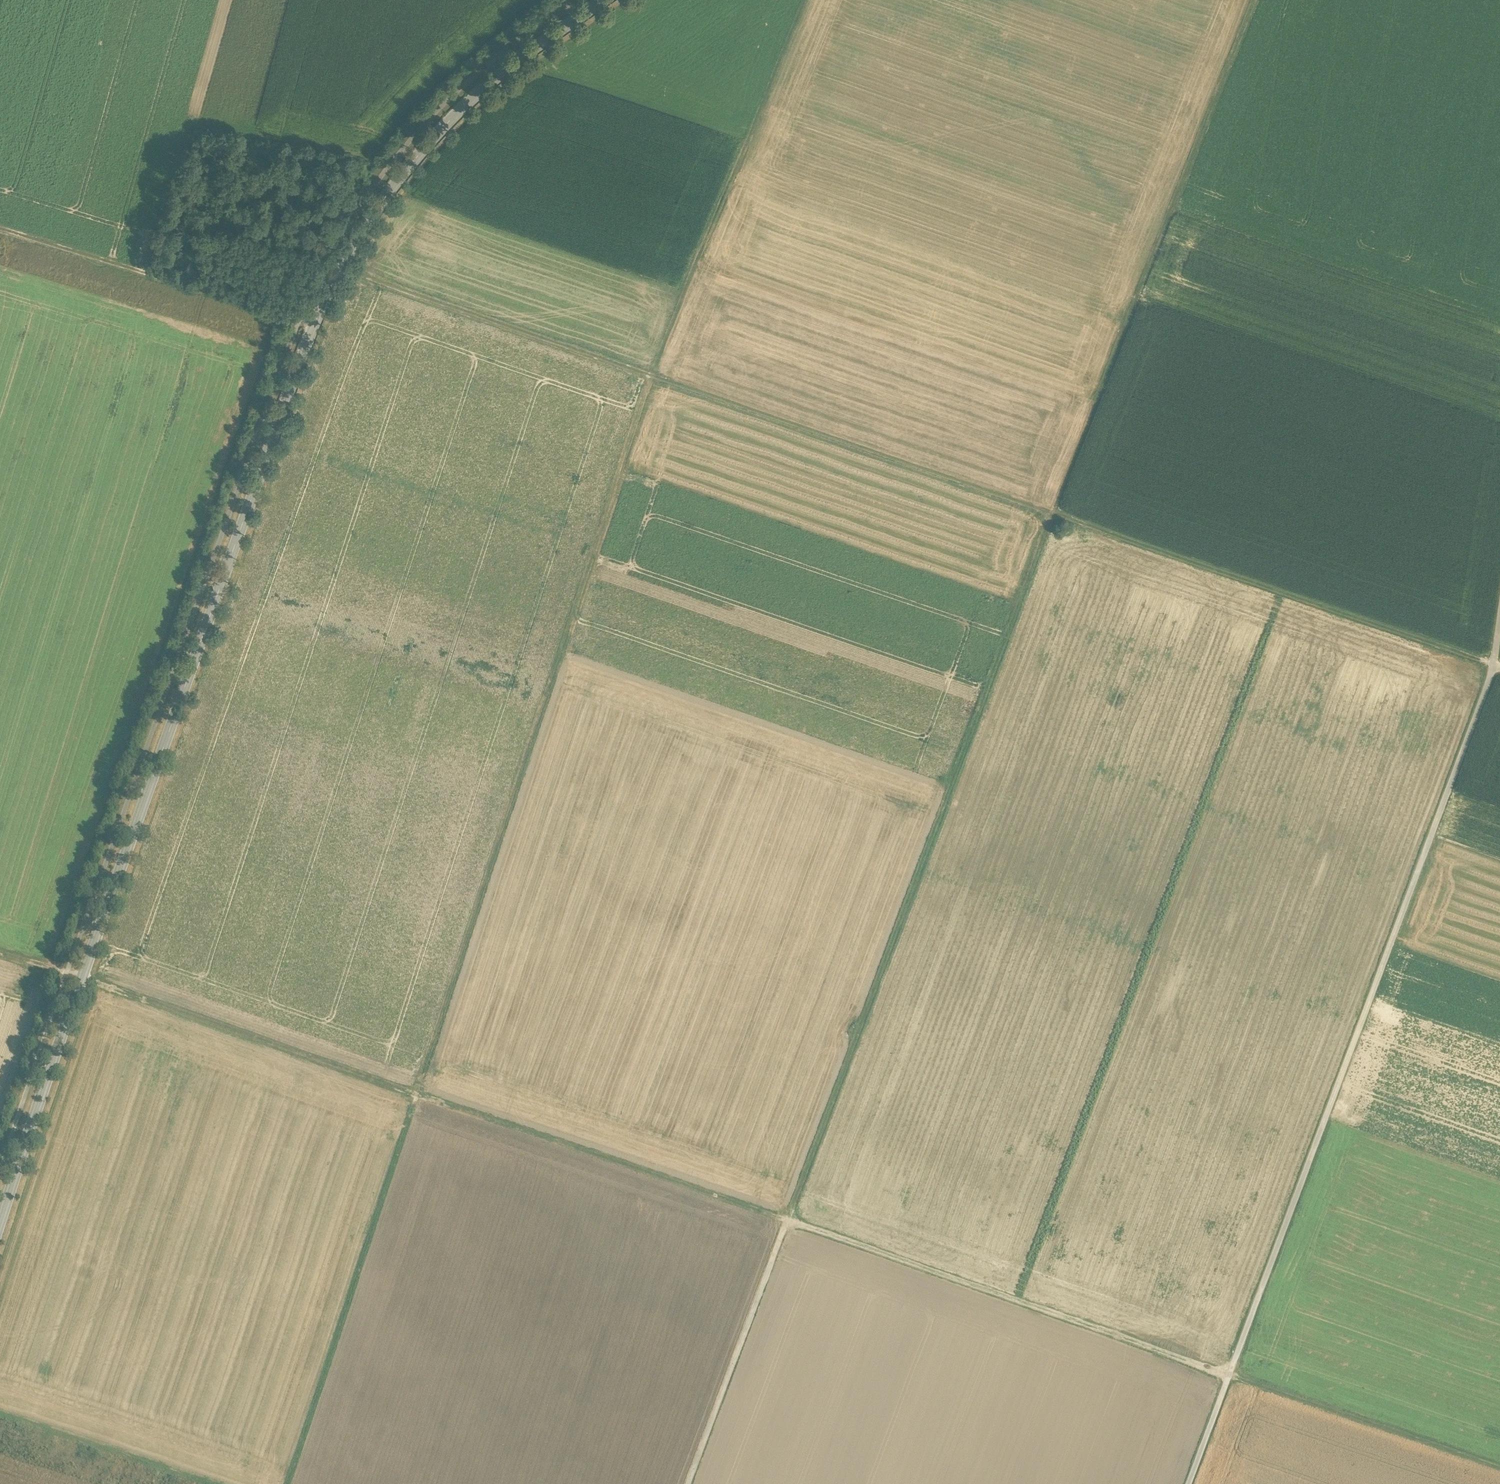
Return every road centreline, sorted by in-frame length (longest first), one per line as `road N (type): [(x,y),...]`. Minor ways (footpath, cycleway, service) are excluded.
road 1 (track): [(687,1483),(1033,563),(1256,0)]
road 2 (track): [(805,0),(652,379),(415,1095),(297,1483)]
road 3 (track): [(1499,1471),(65,975)]
road 4 (unclassified): [(0,1224),(332,281),(426,143),(507,67),(604,0)]
road 5 (track): [(340,266),(1499,674)]
road 6 (track): [(1499,617),(1492,671),(1189,1483)]
road 7 (track): [(314,324),(0,235)]
road 8 (track): [(145,273),(186,128)]

